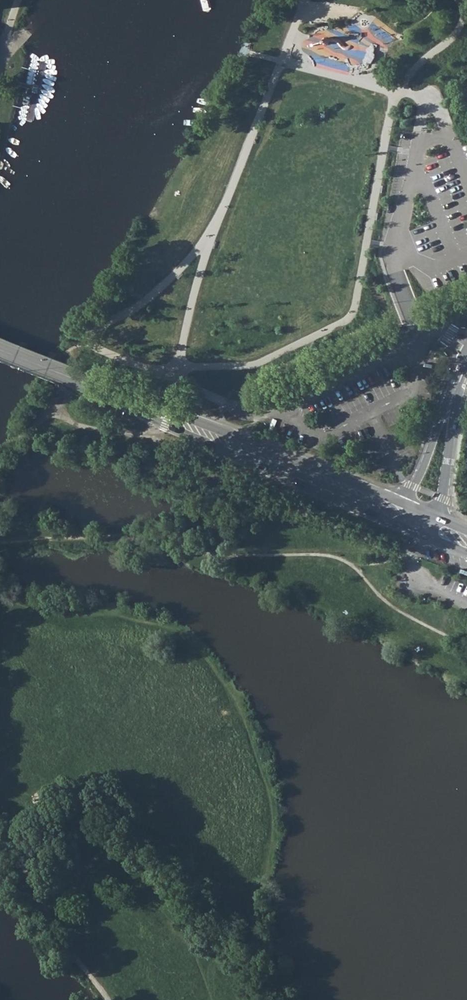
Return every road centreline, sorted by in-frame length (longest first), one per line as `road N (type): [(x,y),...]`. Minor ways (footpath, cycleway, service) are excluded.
road 1 (secondary): [(0,347),(393,511)]
road 2 (tertiary): [(439,531),(456,390)]
road 3 (tertiary): [(456,390),(393,511)]

